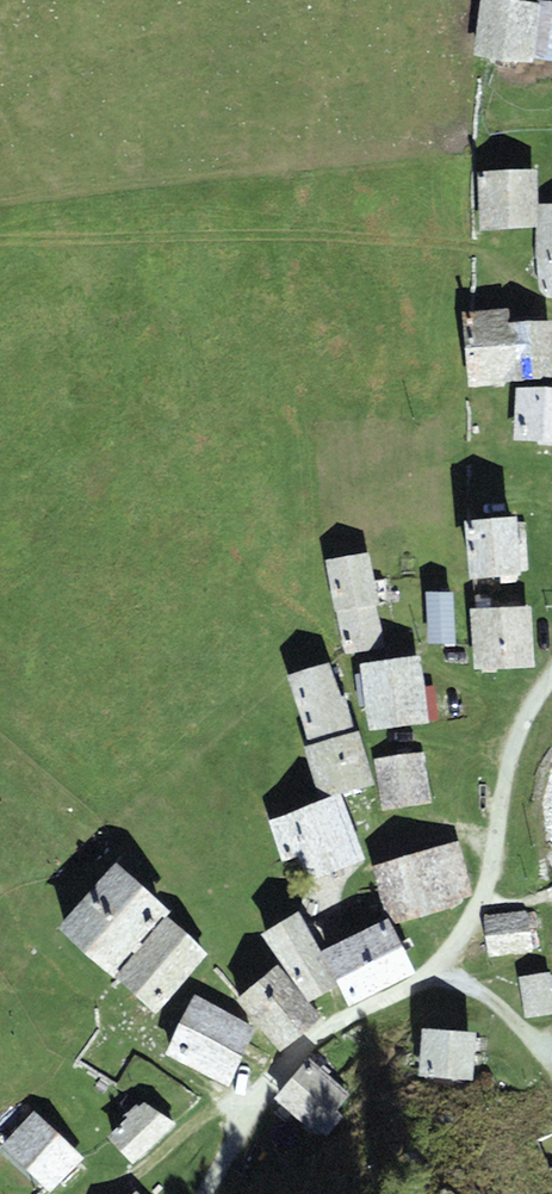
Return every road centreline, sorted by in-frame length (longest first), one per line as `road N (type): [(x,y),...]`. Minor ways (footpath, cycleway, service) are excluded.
road 1 (residential): [(551,670),(513,745),(483,903),(426,976),(336,1023),(287,1062),(204,1193)]
road 2 (track): [(110,1193),(197,1124),(259,1103)]
road 3 (track): [(437,967),(506,1015),(551,1060)]

